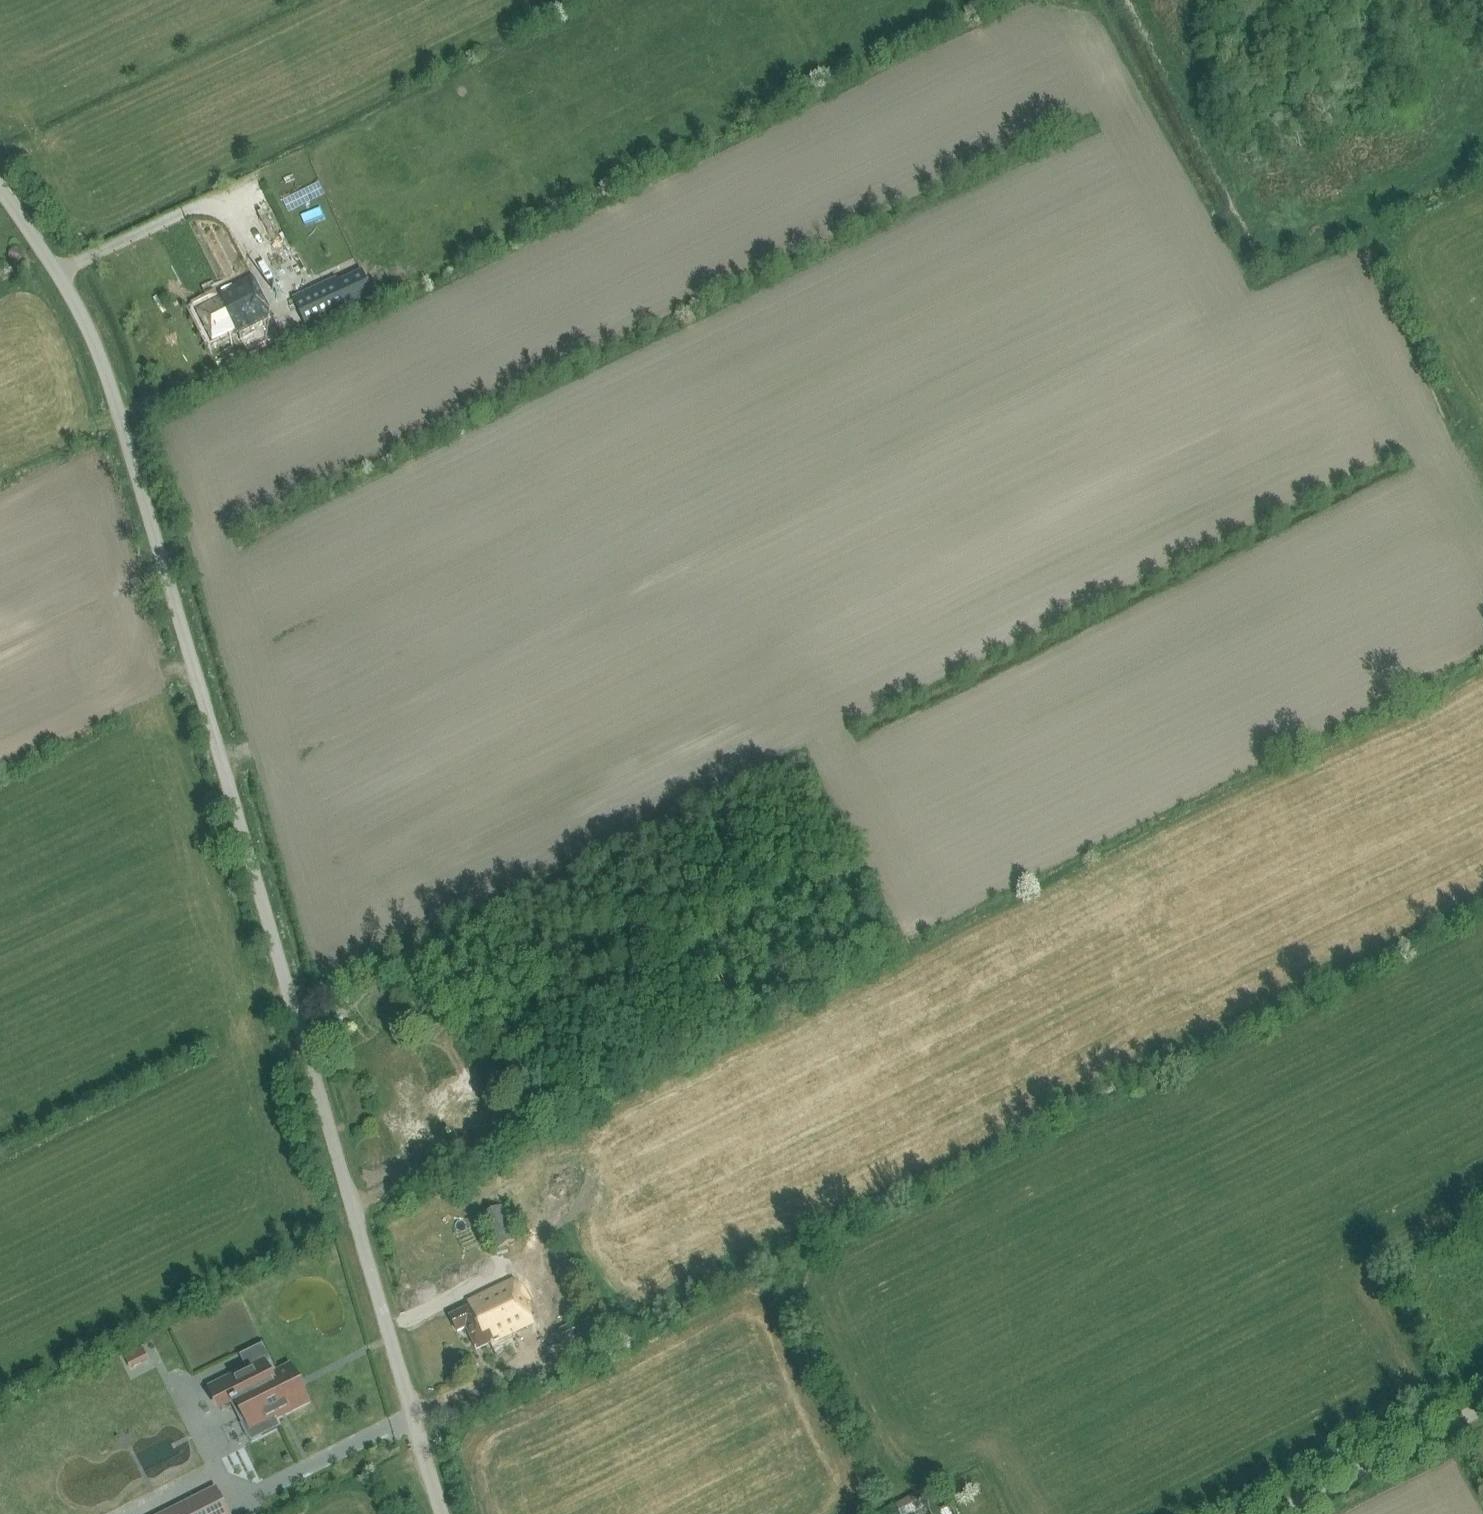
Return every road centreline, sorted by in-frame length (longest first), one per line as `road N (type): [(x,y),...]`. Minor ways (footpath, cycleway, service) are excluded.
road 1 (unclassified): [(442,1513),(140,475),(86,319),(0,190)]
road 2 (unclassified): [(1283,1513),(1482,1412)]

